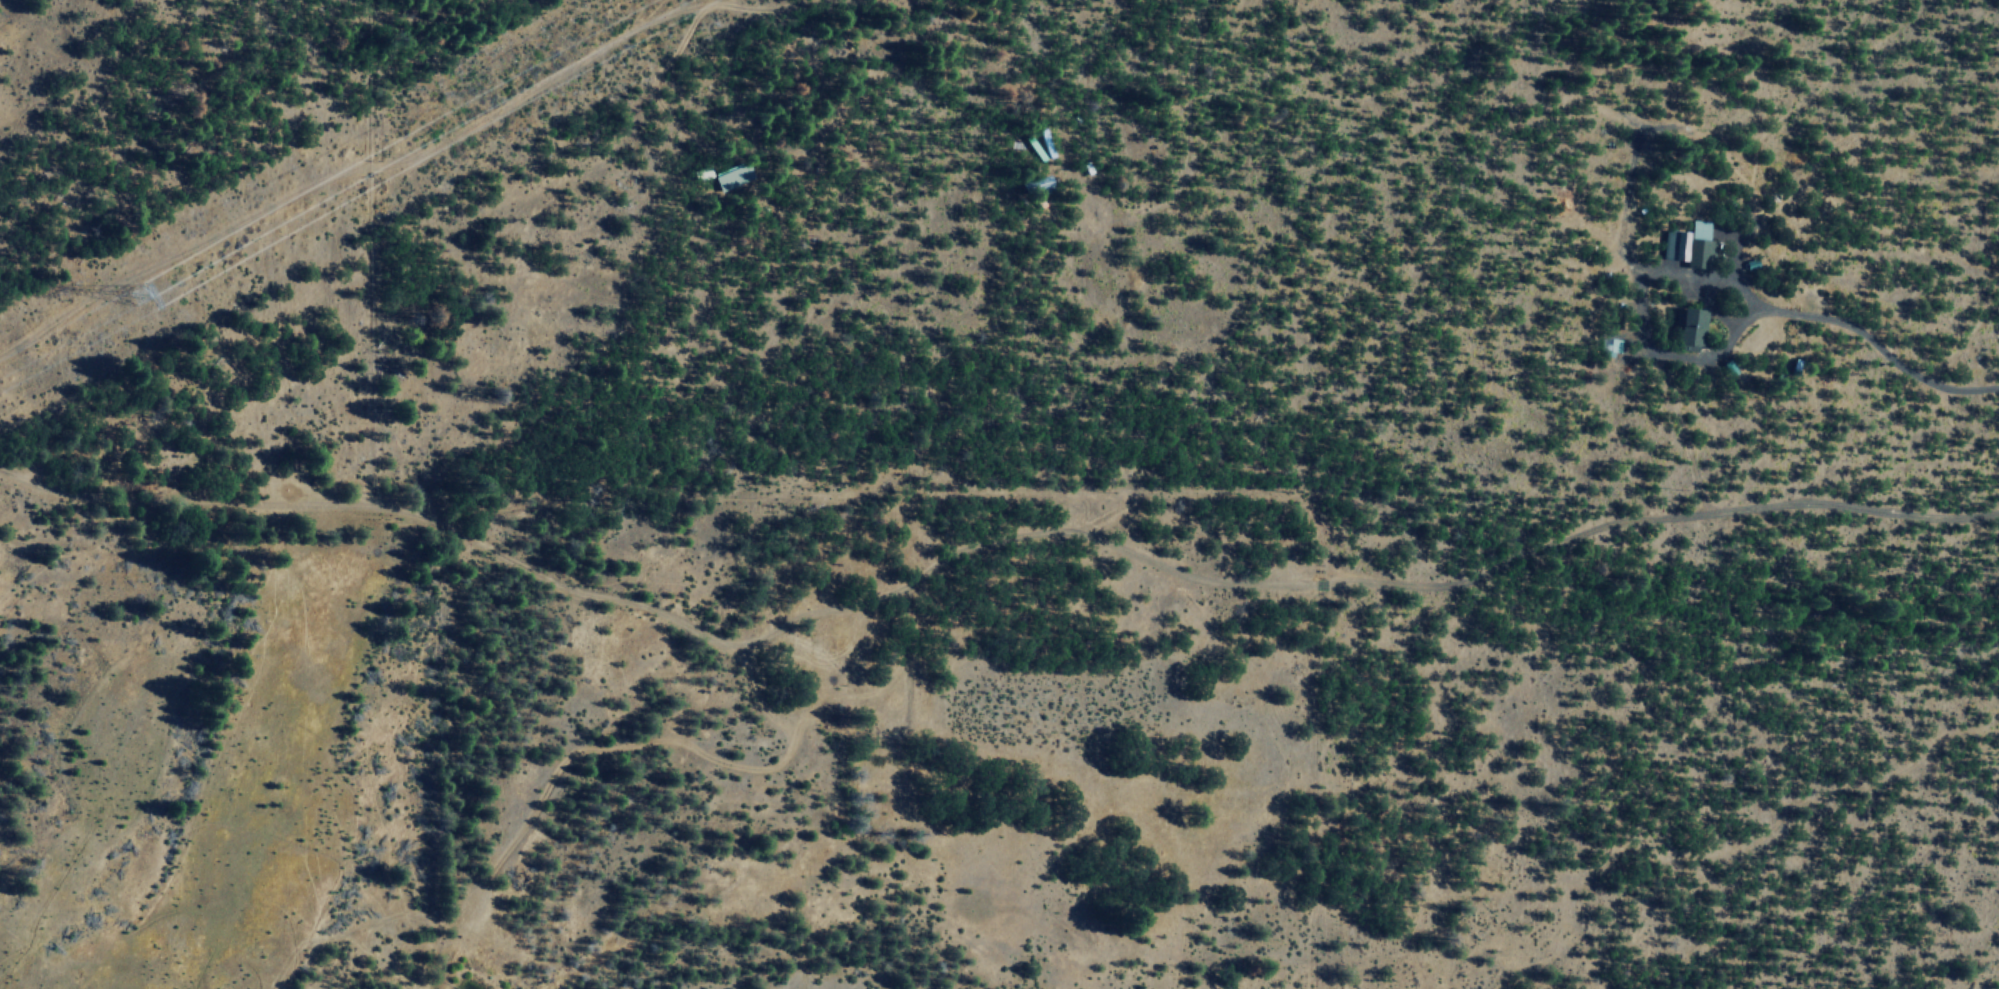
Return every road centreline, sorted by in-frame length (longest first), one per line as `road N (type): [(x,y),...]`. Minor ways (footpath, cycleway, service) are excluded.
road 1 (track): [(0,474),(81,499),(170,495),(418,514),(569,590),(633,603),(735,646),(903,587),(954,552),(1033,533),(1082,534),(1157,570),(1207,582),(1440,584),(1600,521),(1787,502),(1927,515),(1998,510)]
road 2 (track): [(903,587),(902,650),(892,674),(876,689),(812,711),(786,756),(769,768),(710,760),(681,742),(589,747),(564,758),(465,918)]

